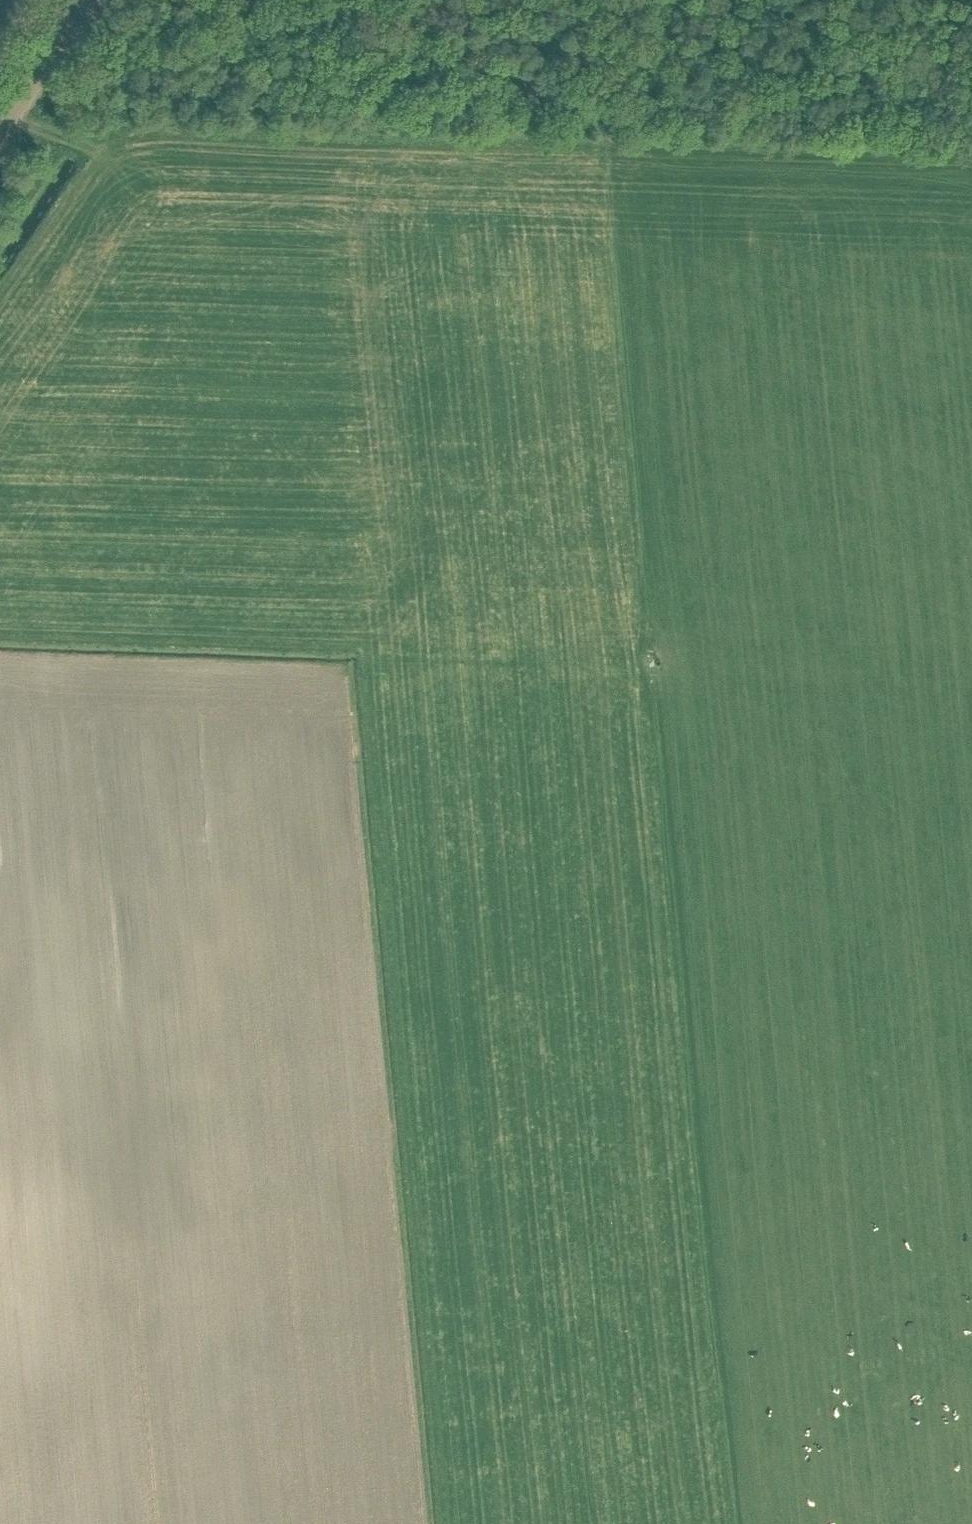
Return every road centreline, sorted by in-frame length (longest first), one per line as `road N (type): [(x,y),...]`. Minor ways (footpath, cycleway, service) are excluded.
road 1 (unclassified): [(0,133),(90,0)]

